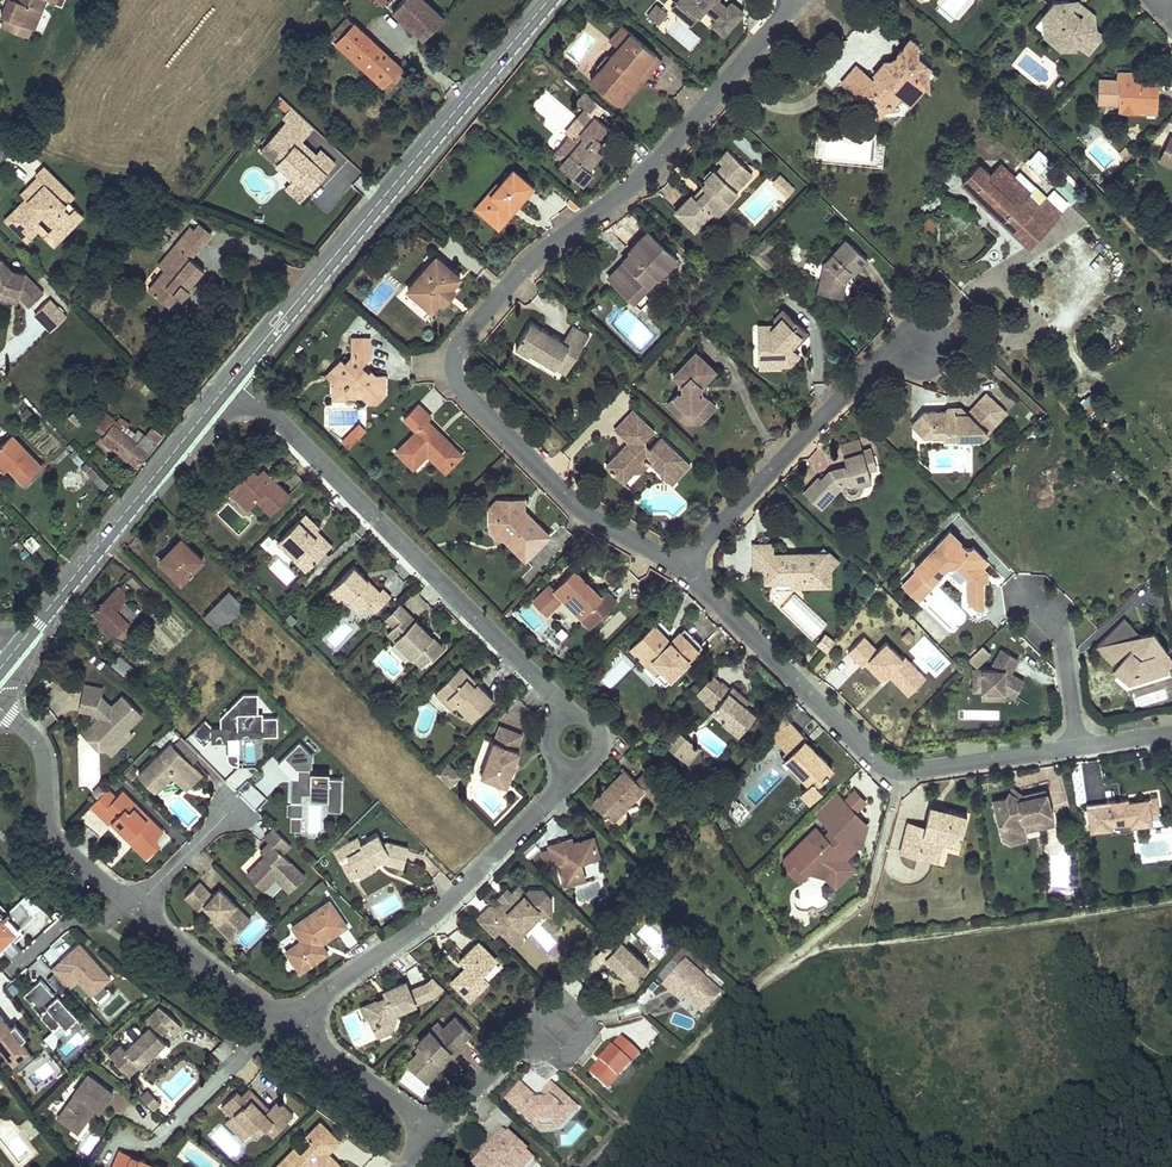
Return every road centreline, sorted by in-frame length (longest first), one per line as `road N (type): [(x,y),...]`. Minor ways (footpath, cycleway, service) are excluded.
road 1 (residential): [(683,568),(572,501),(468,398),(456,380),(455,354),(527,265),(660,159),(797,0)]
road 2 (tertiary): [(549,0),(232,380)]
road 3 (residential): [(232,380),(567,716)]
road 4 (residential): [(570,768),(561,789),(452,898),(288,1026)]
road 5 (tertiary): [(232,380),(9,658)]
road 6 (residential): [(922,347),(879,358),(683,568)]
road 7 (residential): [(868,754),(683,568)]
road 8 (residential): [(0,708),(38,745),(48,827),(57,842),(134,907)]
road 9 (residential): [(868,754),(885,767),(914,772),(1079,748)]
road 10 (residential): [(134,907),(288,1026)]
road 11 (residential): [(1079,748),(1064,644),(1010,578)]
road 12 (residential): [(288,1026),(434,1132)]
road 13 (residential): [(529,1031),(564,1060),(590,1030),(557,998),(543,1014)]
road 14 (residential): [(434,1132),(529,1031)]
road 15 (residential): [(134,907),(231,810)]

